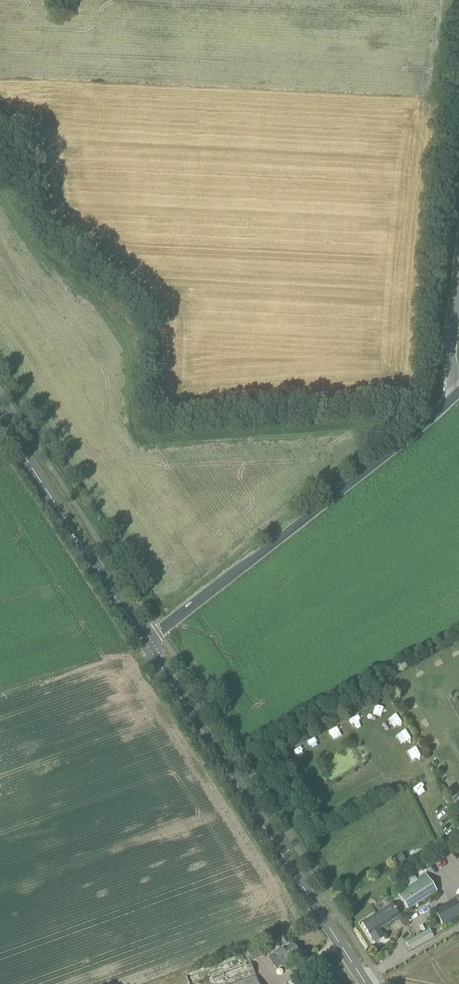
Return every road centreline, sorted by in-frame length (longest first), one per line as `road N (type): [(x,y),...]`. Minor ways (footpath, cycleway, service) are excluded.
road 1 (secondary): [(366,983),(146,642)]
road 2 (unclassified): [(168,626),(458,394)]
road 3 (secondary): [(146,642),(0,416)]

